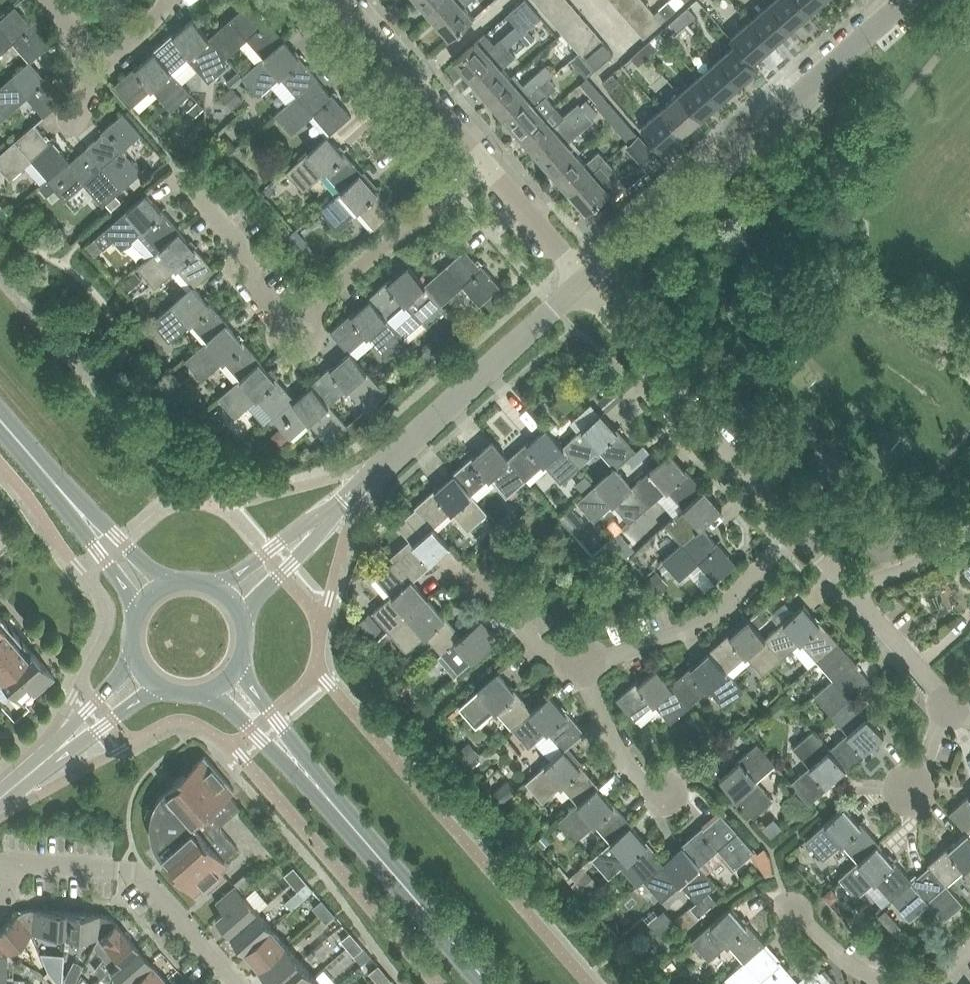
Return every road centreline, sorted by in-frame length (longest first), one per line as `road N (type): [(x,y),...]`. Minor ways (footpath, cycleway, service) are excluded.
road 1 (residential): [(186,180),(292,328),(486,164)]
road 2 (residential): [(587,286),(909,0)]
road 3 (residential): [(319,527),(587,286)]
road 4 (residential): [(798,530),(587,286)]
road 5 (secondary): [(489,983),(303,771)]
road 6 (residential): [(13,864),(139,875),(239,983)]
road 7 (residential): [(580,664),(709,621),(798,530)]
road 8 (residential): [(486,164),(346,0)]
road 9 (residential): [(661,799),(616,750),(580,664)]
road 10 (residential): [(587,286),(486,164)]
road 11 (residential): [(948,701),(849,590)]
road 12 (residential): [(969,537),(849,590)]
road 13 (residential): [(580,664),(540,650),(485,582)]
road 14 (secondary): [(83,519),(0,421)]
road 15 (residential): [(319,527),(289,535),(219,591)]
road 16 (secondary): [(303,771),(239,669)]
road 17 (residential): [(791,913),(844,962),(887,983)]

